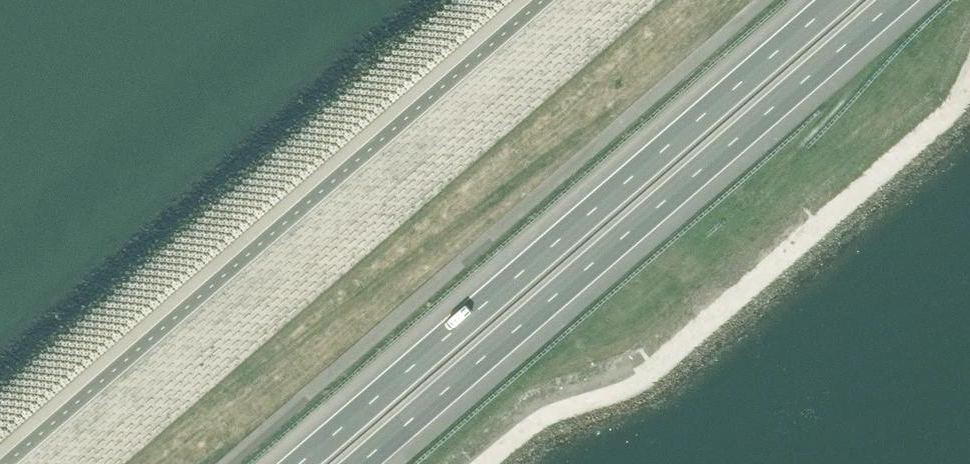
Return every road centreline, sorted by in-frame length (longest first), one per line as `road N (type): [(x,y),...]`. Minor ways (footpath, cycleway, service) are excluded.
road 1 (motorway): [(836,0),(299,463)]
road 2 (motorway): [(360,463),(896,0)]

